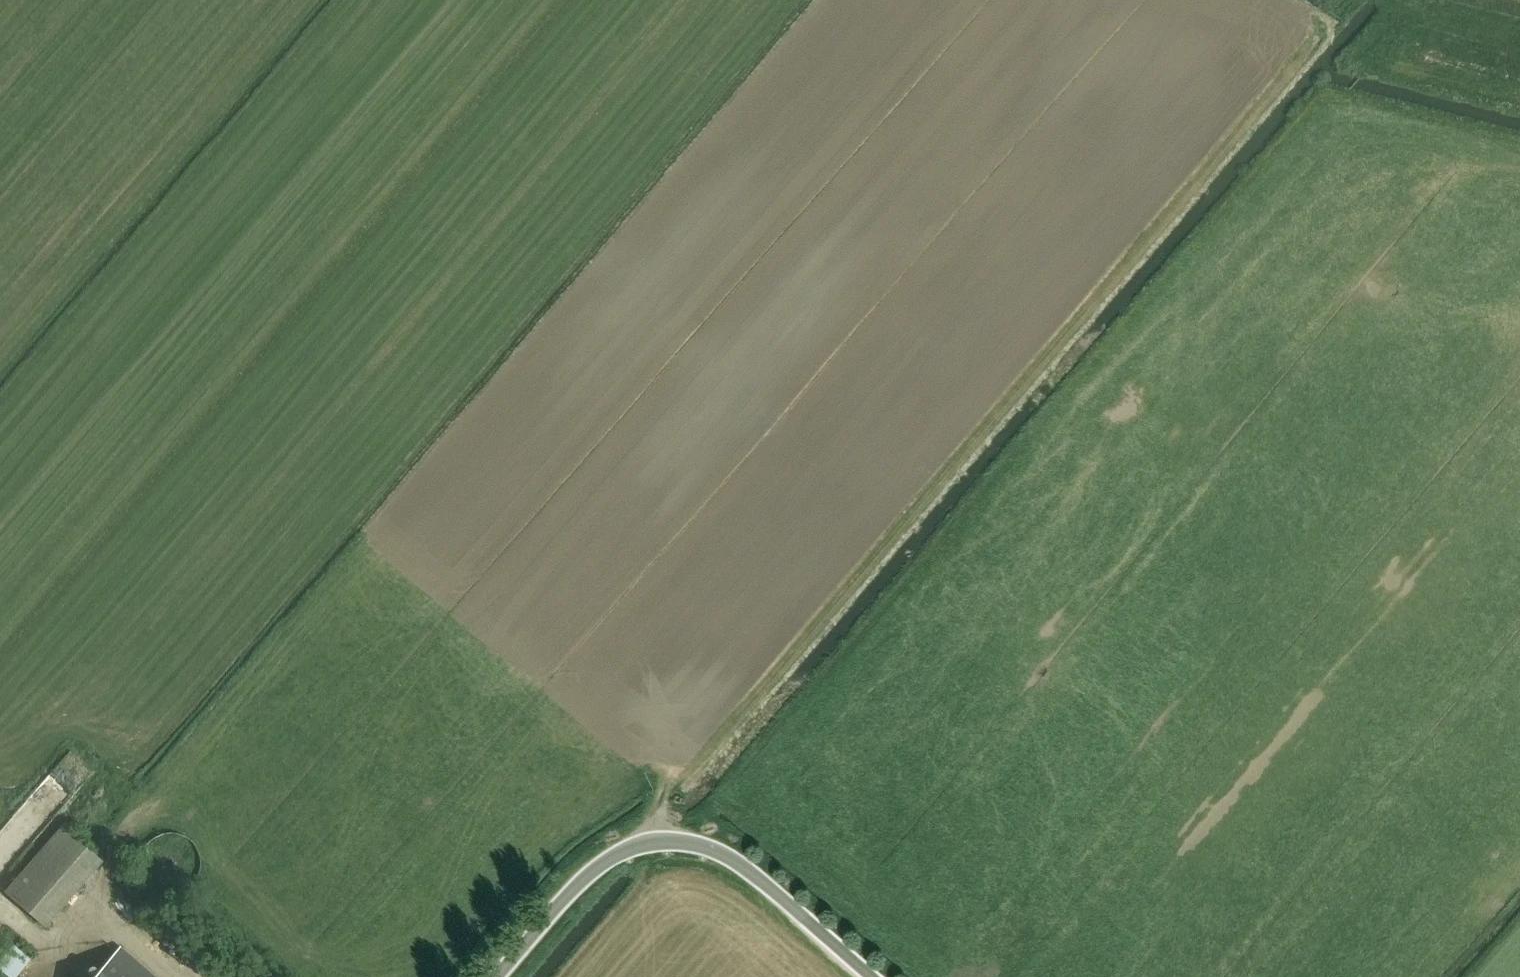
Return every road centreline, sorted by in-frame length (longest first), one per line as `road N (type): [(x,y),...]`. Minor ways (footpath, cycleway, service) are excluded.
road 1 (unclassified): [(863,976),(727,858),(693,843),(652,838)]
road 2 (unclassified): [(494,976),(590,865),(652,838)]

